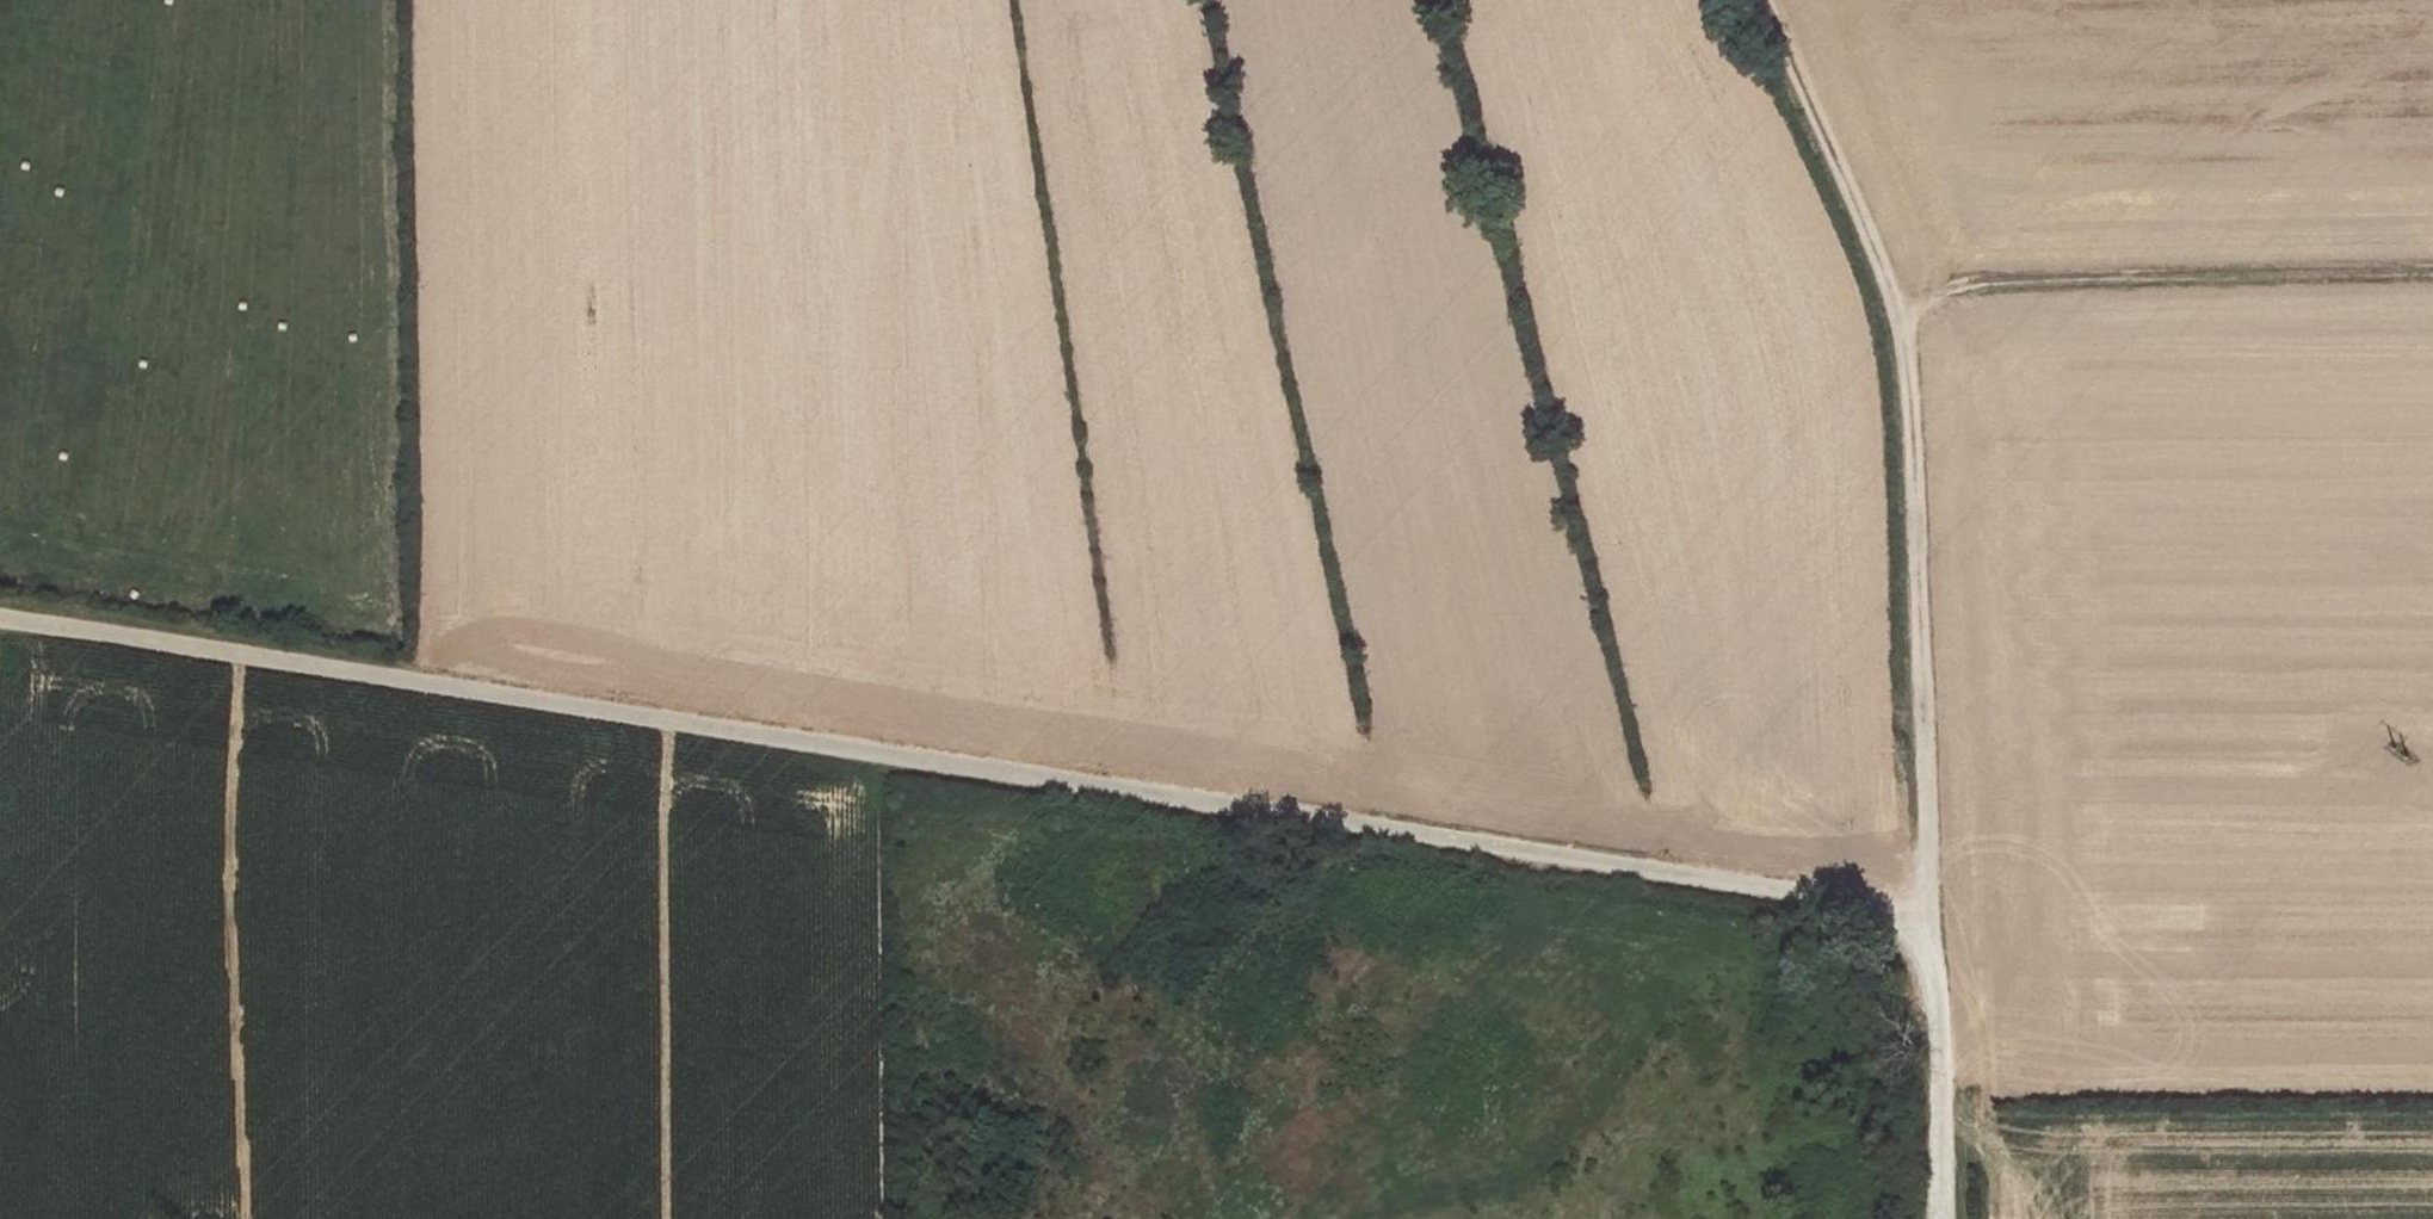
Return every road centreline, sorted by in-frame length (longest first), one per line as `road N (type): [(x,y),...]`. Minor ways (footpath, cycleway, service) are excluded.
road 1 (track): [(0,619),(1930,912)]
road 2 (track): [(1940,1218),(1900,310),(1766,0)]
road 3 (track): [(1900,310),(1979,277),(2432,271)]

